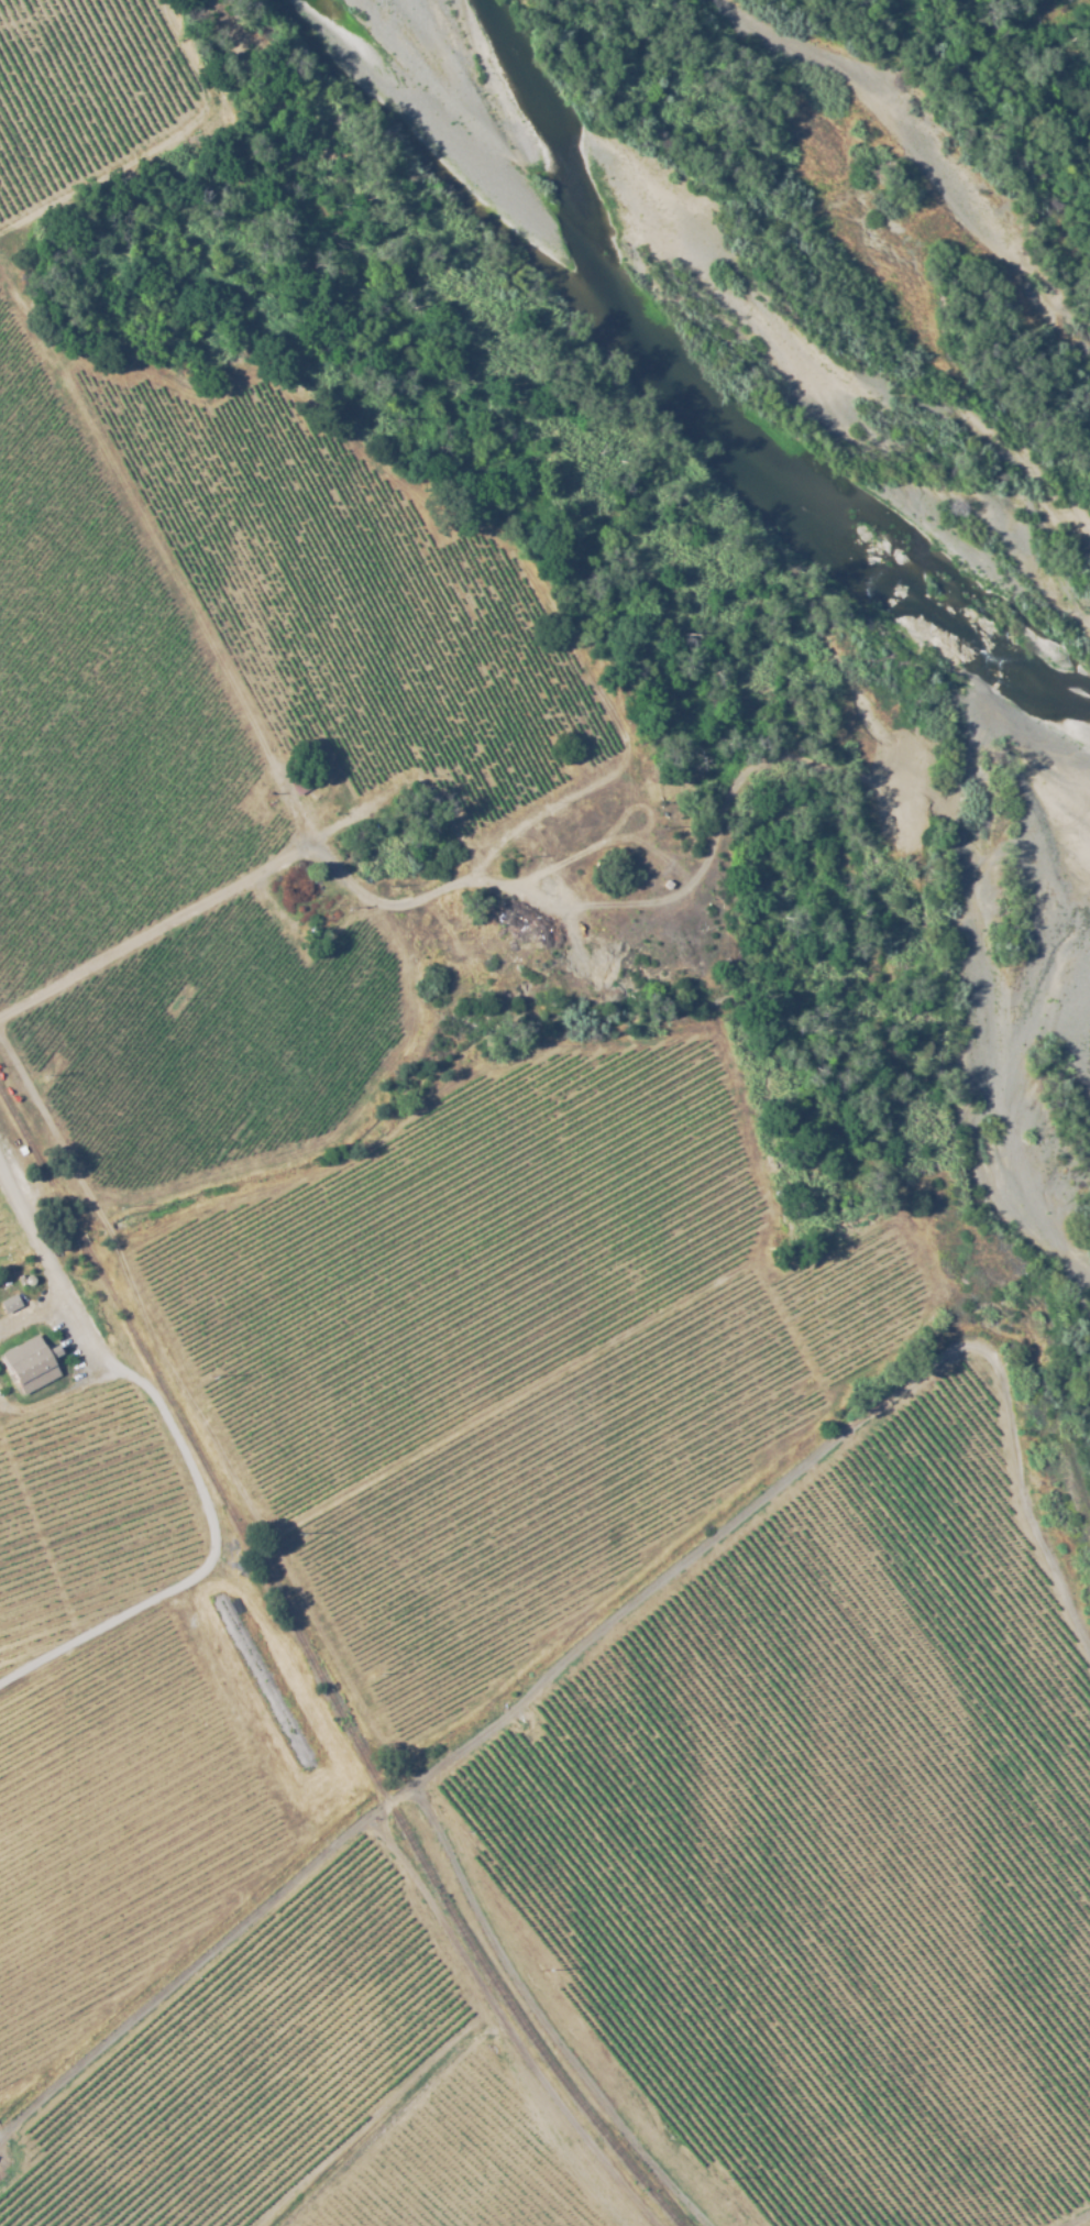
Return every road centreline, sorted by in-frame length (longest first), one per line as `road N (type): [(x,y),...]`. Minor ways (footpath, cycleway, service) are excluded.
road 1 (track): [(0,2145),(354,1828),(510,1714),(915,1374),(965,1346),(990,1353),(1000,1381)]
road 2 (residential): [(0,1017),(296,866)]

